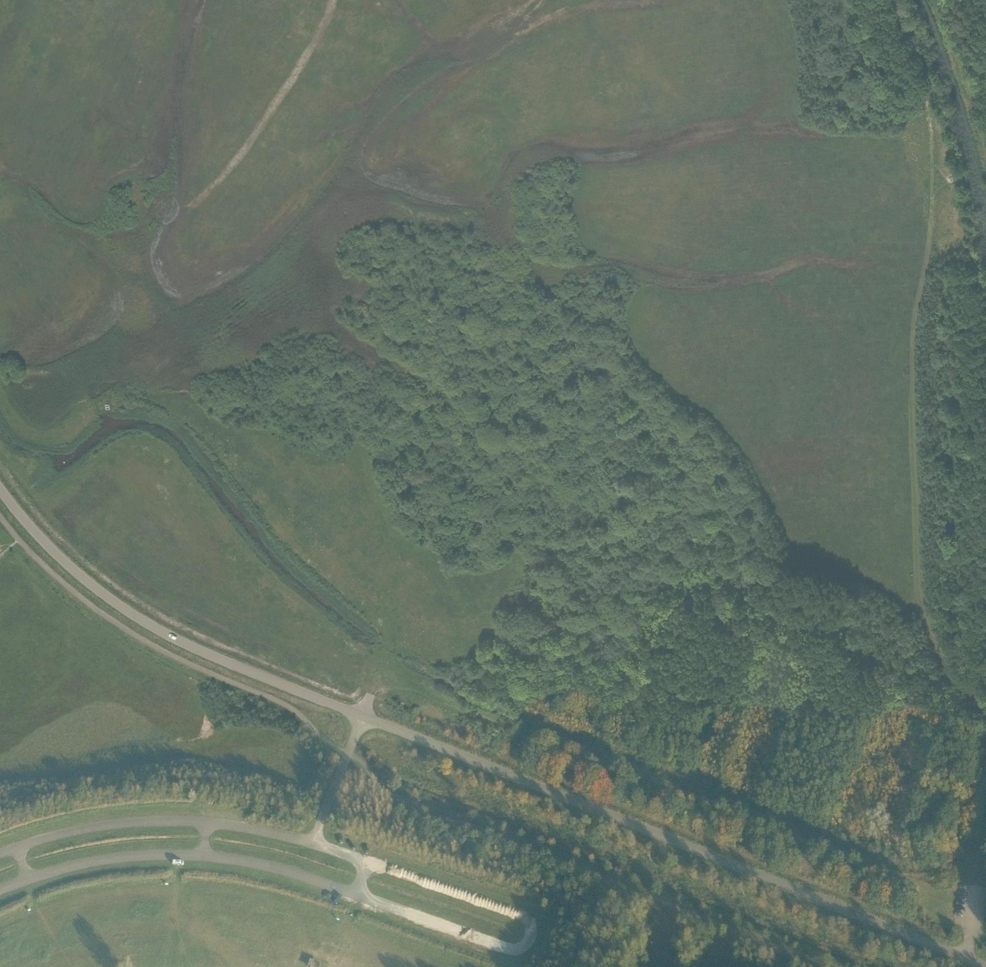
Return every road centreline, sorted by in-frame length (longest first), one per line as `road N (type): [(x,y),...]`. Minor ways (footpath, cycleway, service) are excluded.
road 1 (tertiary): [(0,488),(73,568),(163,631),(985,966)]

